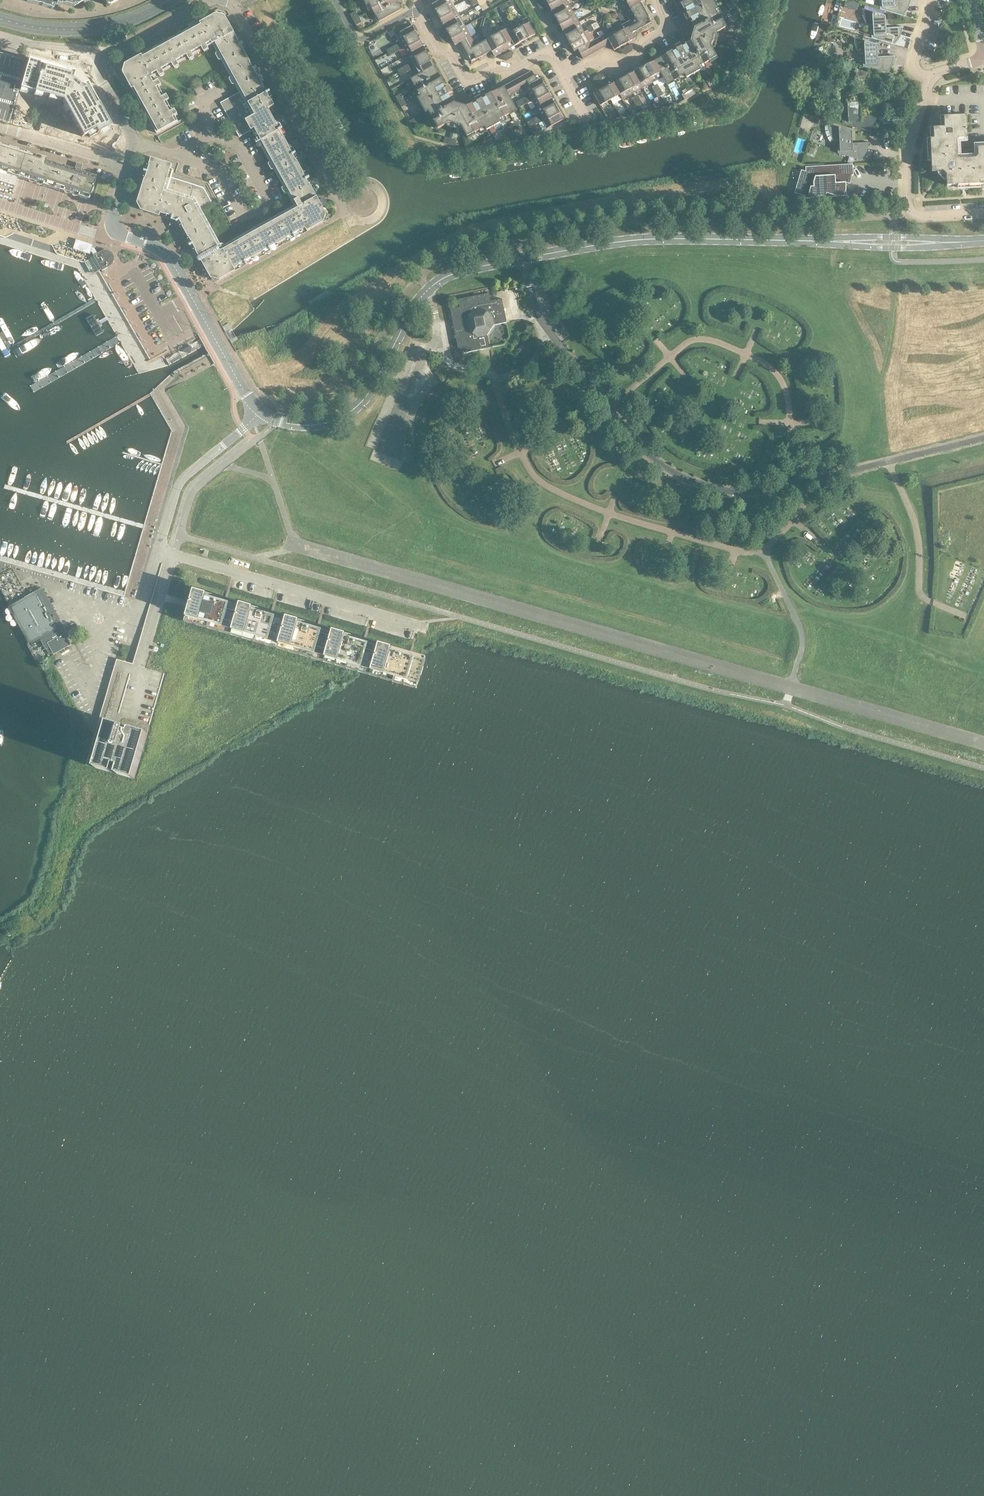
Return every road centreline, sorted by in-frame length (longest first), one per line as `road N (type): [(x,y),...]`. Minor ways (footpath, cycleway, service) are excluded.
road 1 (secondary): [(859,241),(606,243),(456,273),(425,294)]
road 2 (unclassified): [(411,626),(157,551)]
road 3 (residential): [(213,0),(232,6),(345,212)]
road 4 (secondary): [(259,410),(165,253),(113,230)]
road 5 (secondary): [(425,294),(368,397),(350,415),(305,428),(259,410)]
road 6 (residential): [(425,294),(447,364),(466,372),(500,378),(532,363),(541,331),(532,317),(510,317)]
road 7 (residential): [(563,78),(549,51),(467,82),(452,54),(438,49),(418,0)]
road 8 (residential): [(910,212),(907,152),(932,77),(983,60)]
road 9 (residential): [(259,410),(176,491),(157,551)]
road 10 (residential): [(563,78),(598,57),(617,63),(664,37),(657,0)]
road 11 (unclassified): [(0,127),(127,162)]
road 12 (tertiary): [(96,63),(204,3)]

